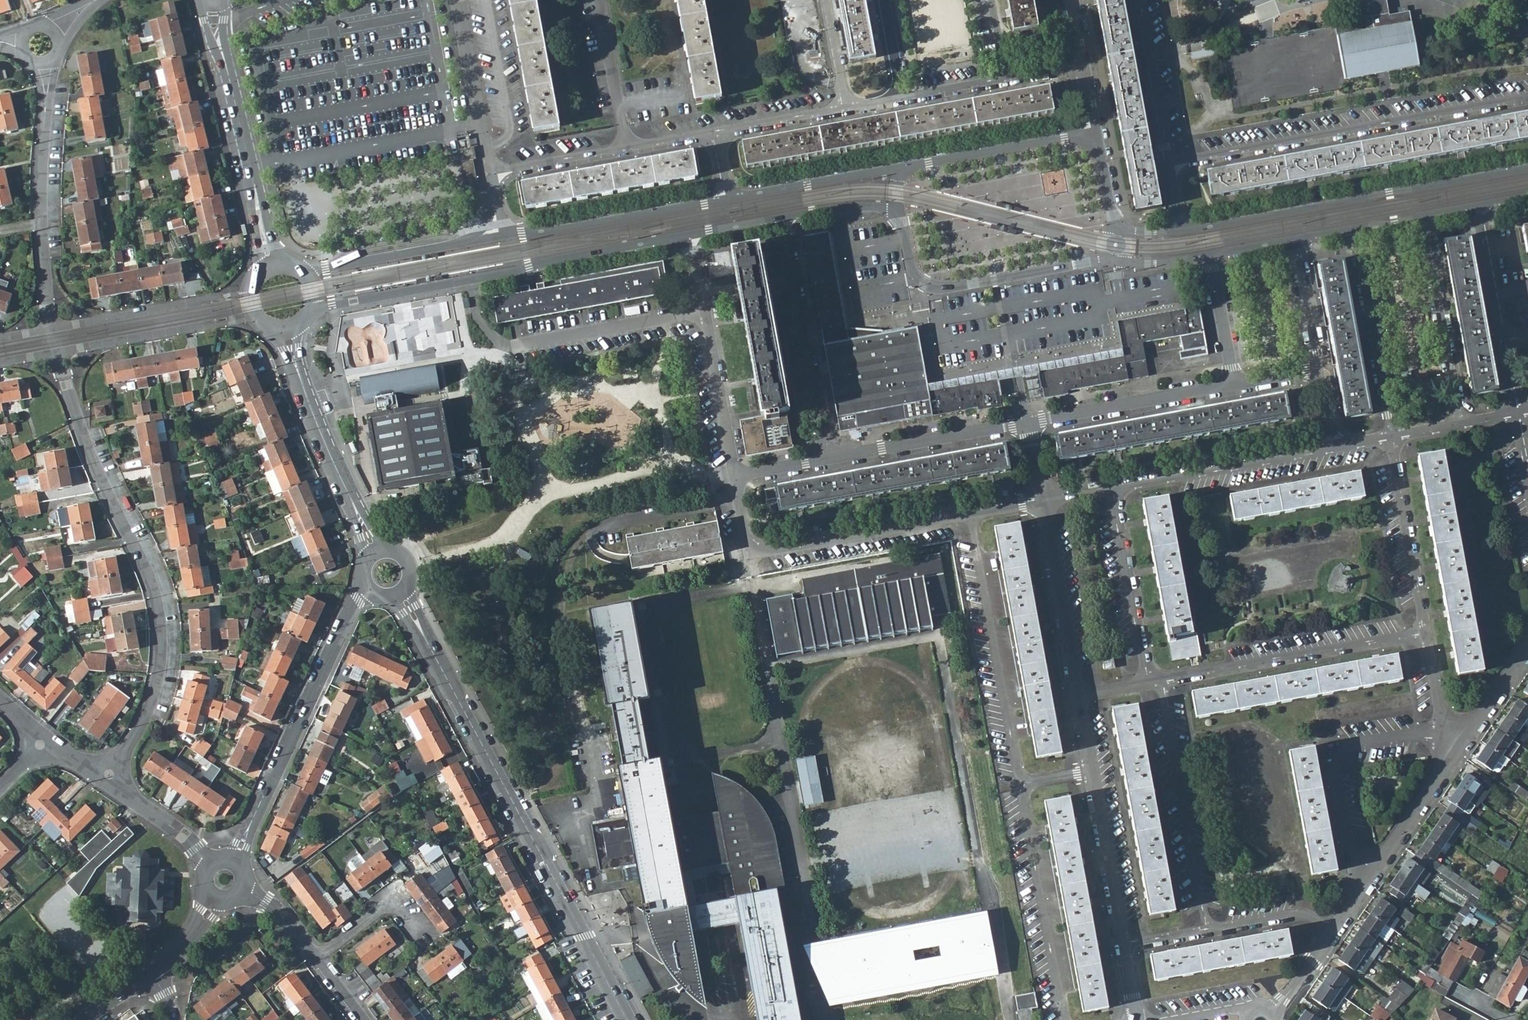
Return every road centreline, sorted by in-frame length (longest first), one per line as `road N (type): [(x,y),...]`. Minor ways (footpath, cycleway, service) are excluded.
road 1 (residential): [(400,593),(629,1019)]
road 2 (residential): [(58,350),(77,422),(153,590),(160,625),(153,689),(109,775)]
road 3 (residential): [(734,480),(750,552),(1042,501)]
road 4 (residential): [(1527,103),(1170,168)]
road 5 (residential): [(1527,169),(1179,231)]
road 6 (residential): [(367,587),(233,861)]
road 7 (residential): [(703,312),(506,345),(477,317),(470,280)]
road 8 (residential): [(1424,634),(1161,681)]
road 9 (residential): [(53,327),(41,225),(43,62)]
road 10 (residential): [(895,211),(910,269),(930,286),(1105,257)]
road 11 (residential): [(1122,948),(1077,696)]
road 12 (residential): [(1462,747),(1422,737),(1350,747),(1336,764),(1352,854),(1375,871)]
road 13 (residential): [(1161,681),(1206,932)]
road 14 (residential): [(782,217),(825,462)]
road 15 (residential): [(728,198),(500,236)]
road 16 (residential): [(470,280),(690,233)]
road 17 (residential): [(1334,448),(1113,490)]
road 18 (residential): [(1389,437),(1353,228)]
road 19 (residential): [(1426,214),(1465,422)]
road 20 (residential): [(1235,387),(1027,423)]
road 21 (residential): [(1027,423),(825,462)]
road 22 (residential): [(500,236),(298,270)]
road 23 (residential): [(1389,437),(1424,634)]
road 24 (residential): [(1077,696),(1042,501)]
road 25 (residential): [(1113,490),(1148,683)]
road 26 (residential): [(299,376),(375,552)]
road 27 (residential): [(1091,136),(904,165)]
road 28 (residential): [(904,165),(728,198)]
road 29 (residential): [(490,173),(457,0)]
road 30 (residential): [(1170,168),(1138,0)]
road 31 (residential): [(703,312),(734,480)]
road 32 (residential): [(310,310),(470,280)]
road 33 (residential): [(212,296),(53,327)]
road 34 (residential): [(314,959),(382,903),(402,904),(433,944)]
road 35 (residential): [(58,350),(214,322)]
road 36 (residential): [(1462,747),(1375,871)]
road 37 (residential): [(627,147),(600,0)]
road 38 (residential): [(627,147),(490,173)]
road 39 (residential): [(1235,387),(1210,254)]
road 40 (residential): [(109,775),(209,866)]
road 41 (residential): [(1296,240),(1318,373)]
road 42 (residential): [(847,107),(717,132)]
road 43 (residential): [(1206,932),(1299,916),(1333,933)]
road 44 (residential): [(1480,204),(1502,333)]
road 45 (residential): [(1424,634),(1446,727),(1462,747)]

